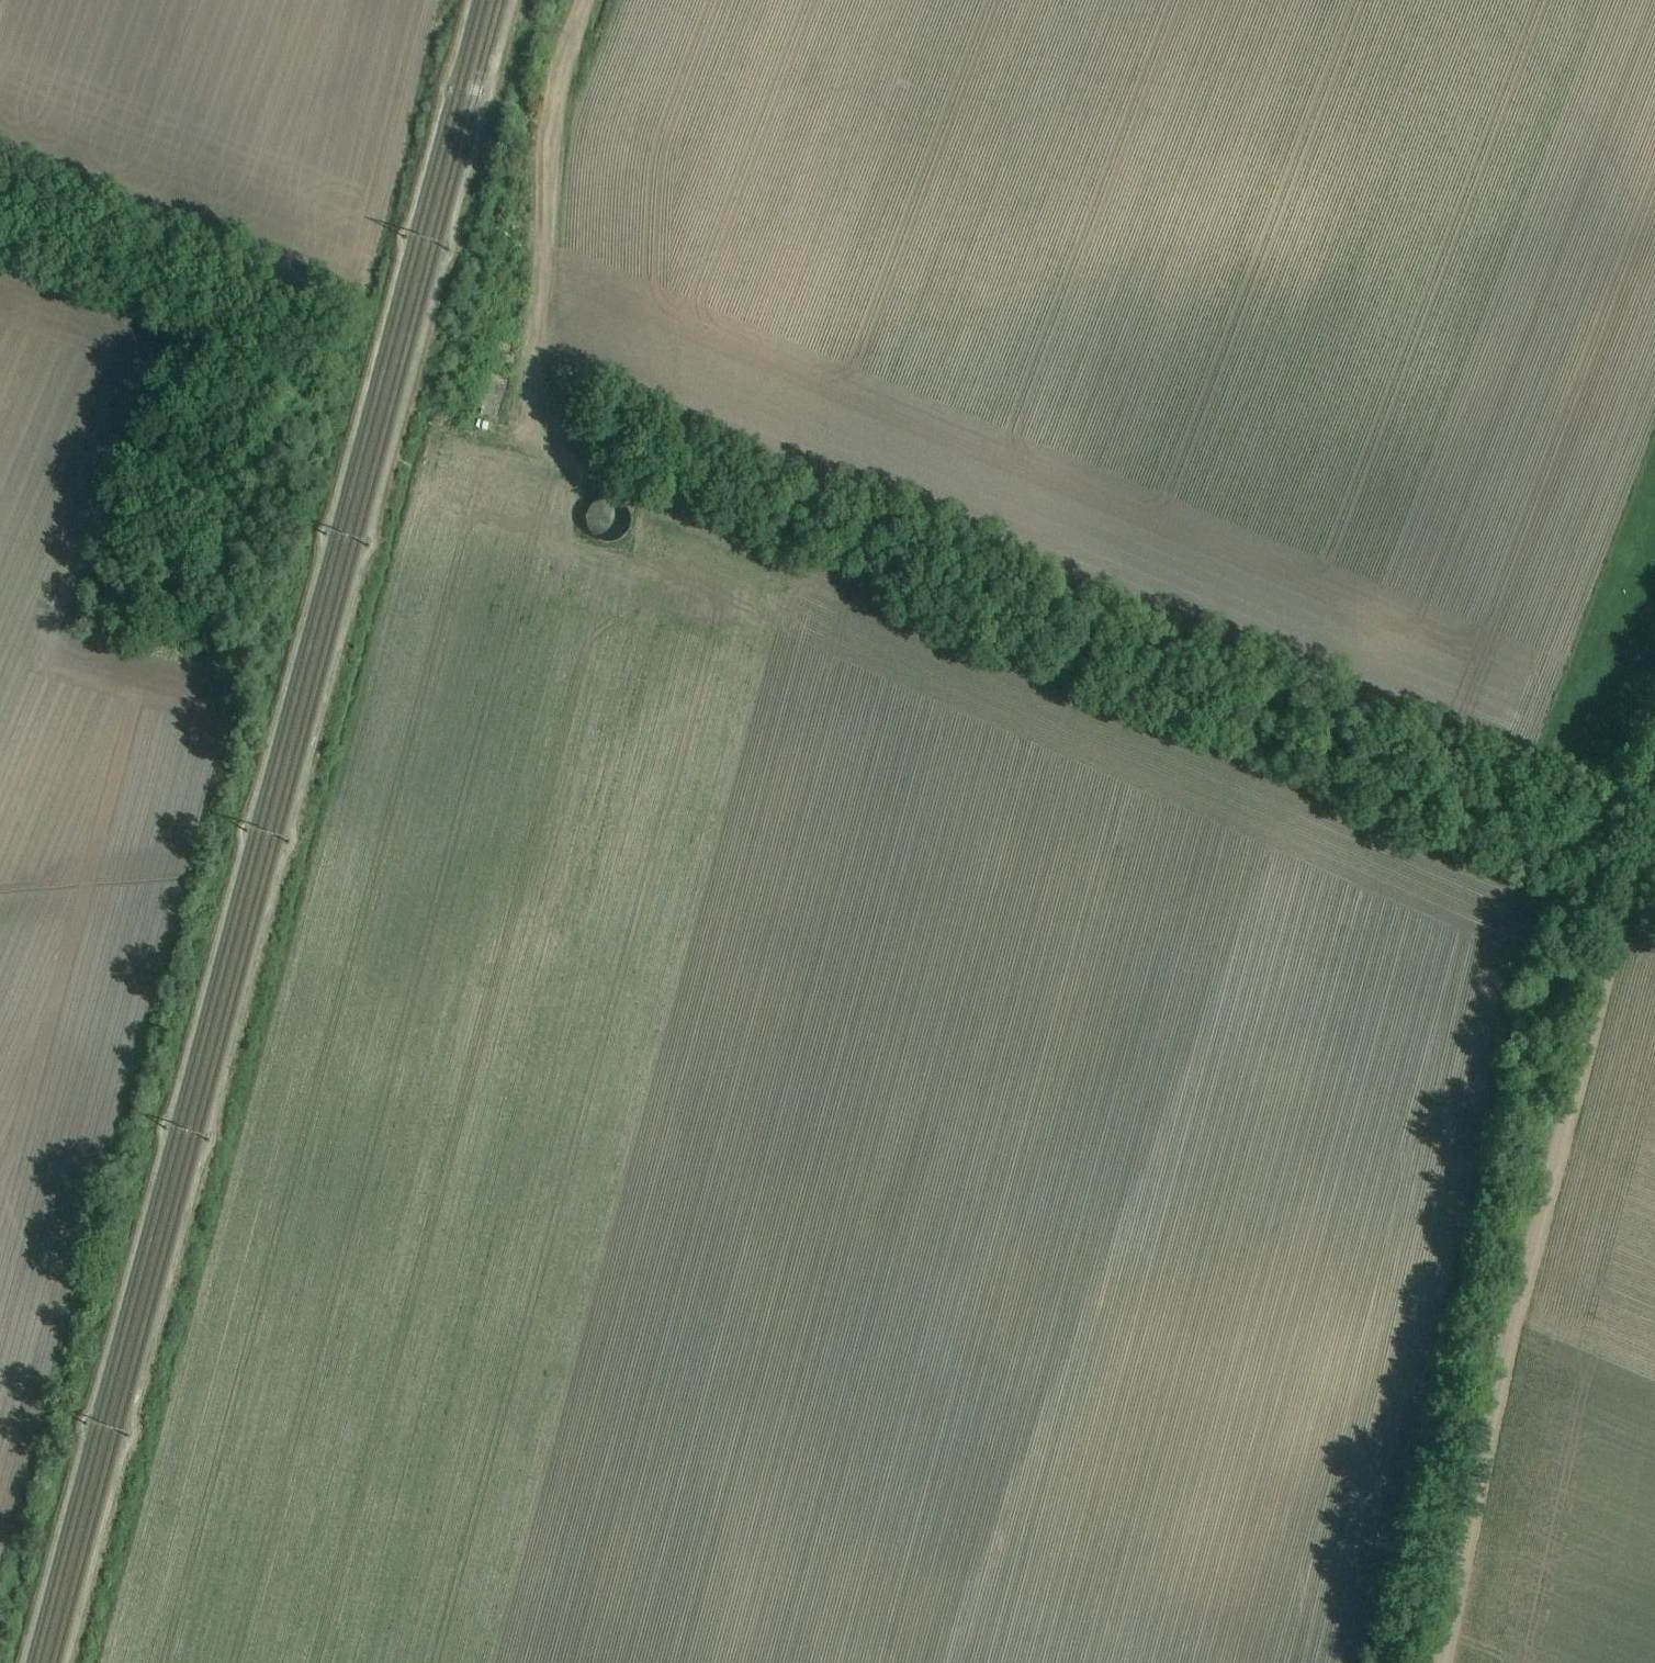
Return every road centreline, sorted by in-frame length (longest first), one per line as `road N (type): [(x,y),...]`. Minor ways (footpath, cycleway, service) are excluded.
road 1 (track): [(1438,1662),(1560,1131),(1623,899),(1654,832)]
road 2 (track): [(581,0),(549,82),(545,134),(559,393),(554,458)]

